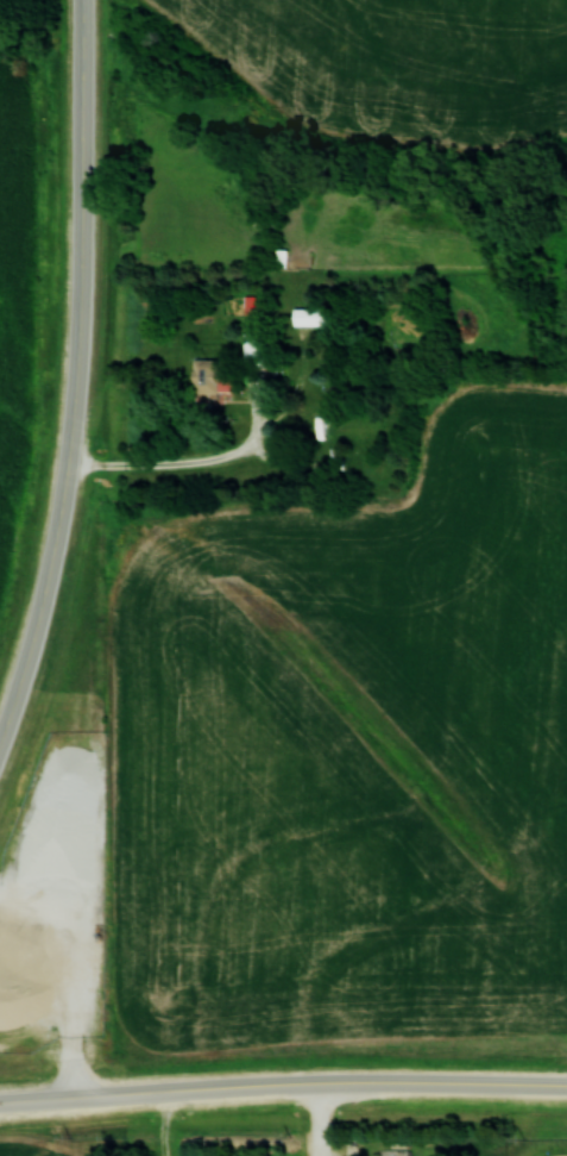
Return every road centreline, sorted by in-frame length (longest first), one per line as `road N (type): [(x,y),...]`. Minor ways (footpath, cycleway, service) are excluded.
road 1 (tertiary): [(82,0),(76,385),(52,558),(0,737)]
road 2 (tertiary): [(566,1084),(321,1085),(0,1102)]

